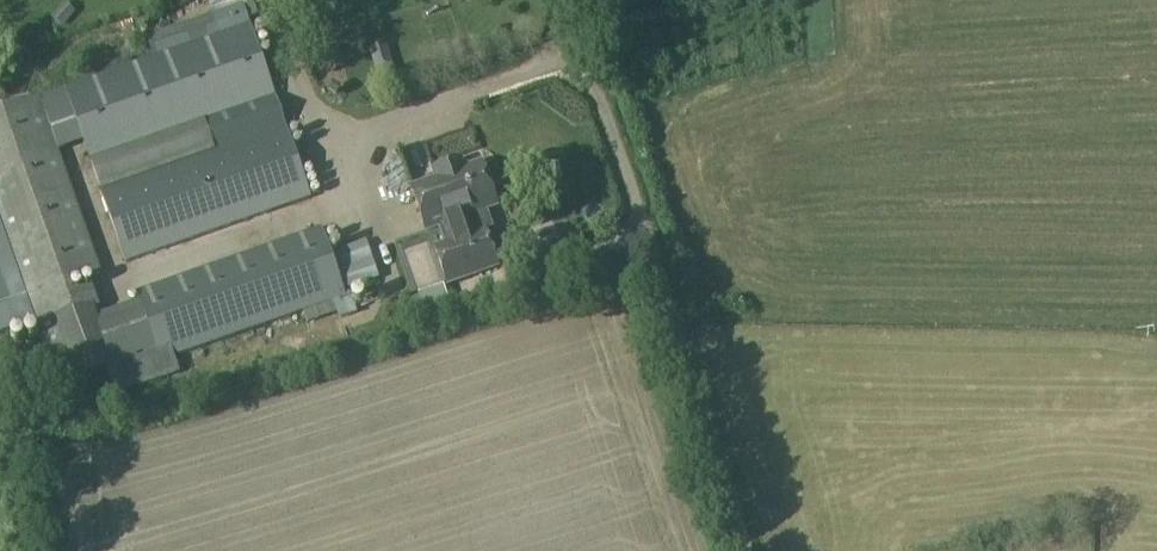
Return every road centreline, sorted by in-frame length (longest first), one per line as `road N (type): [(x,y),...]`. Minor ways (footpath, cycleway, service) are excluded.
road 1 (unclassified): [(565,0),(748,550)]

